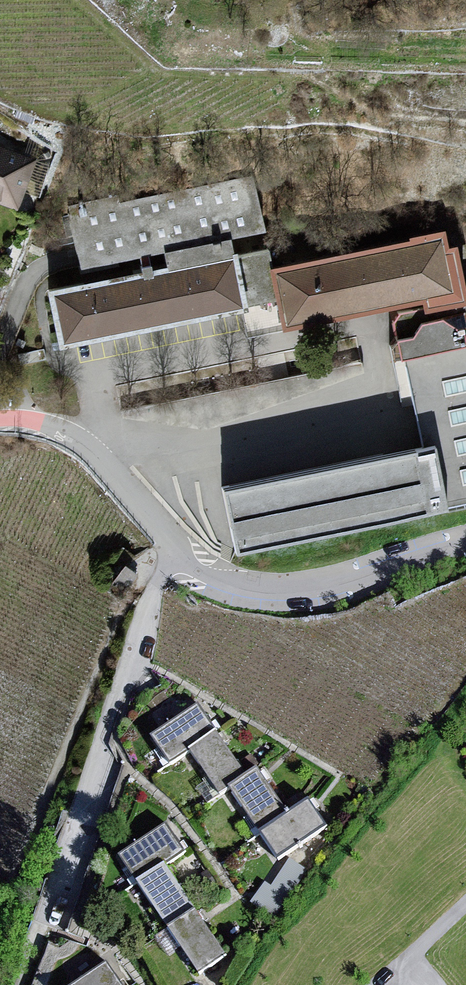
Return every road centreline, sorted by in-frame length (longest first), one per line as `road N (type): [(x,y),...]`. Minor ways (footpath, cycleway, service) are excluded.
road 1 (residential): [(465,543),(350,582),(264,593),(207,578),(162,546),(120,483),(75,439),(0,431)]

